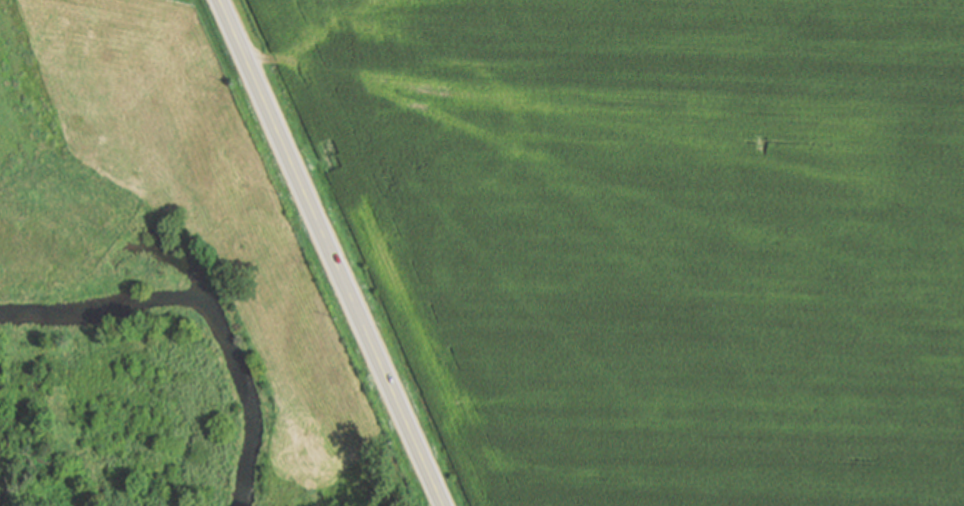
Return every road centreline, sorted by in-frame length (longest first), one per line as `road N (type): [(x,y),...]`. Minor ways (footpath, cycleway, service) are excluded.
road 1 (residential): [(446,505),(224,0)]
road 2 (primary): [(757,0),(789,66),(820,226),(824,309),(810,505)]

